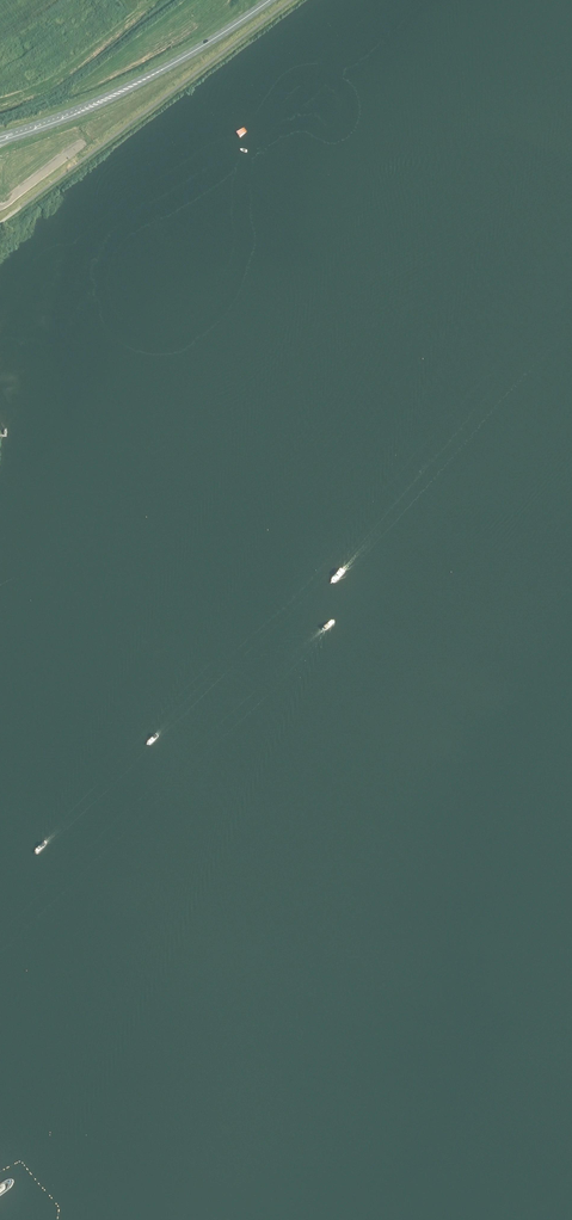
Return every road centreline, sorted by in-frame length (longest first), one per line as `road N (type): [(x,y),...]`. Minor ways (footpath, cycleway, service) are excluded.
road 1 (primary): [(0,140),(72,116),(153,75),(269,0)]

